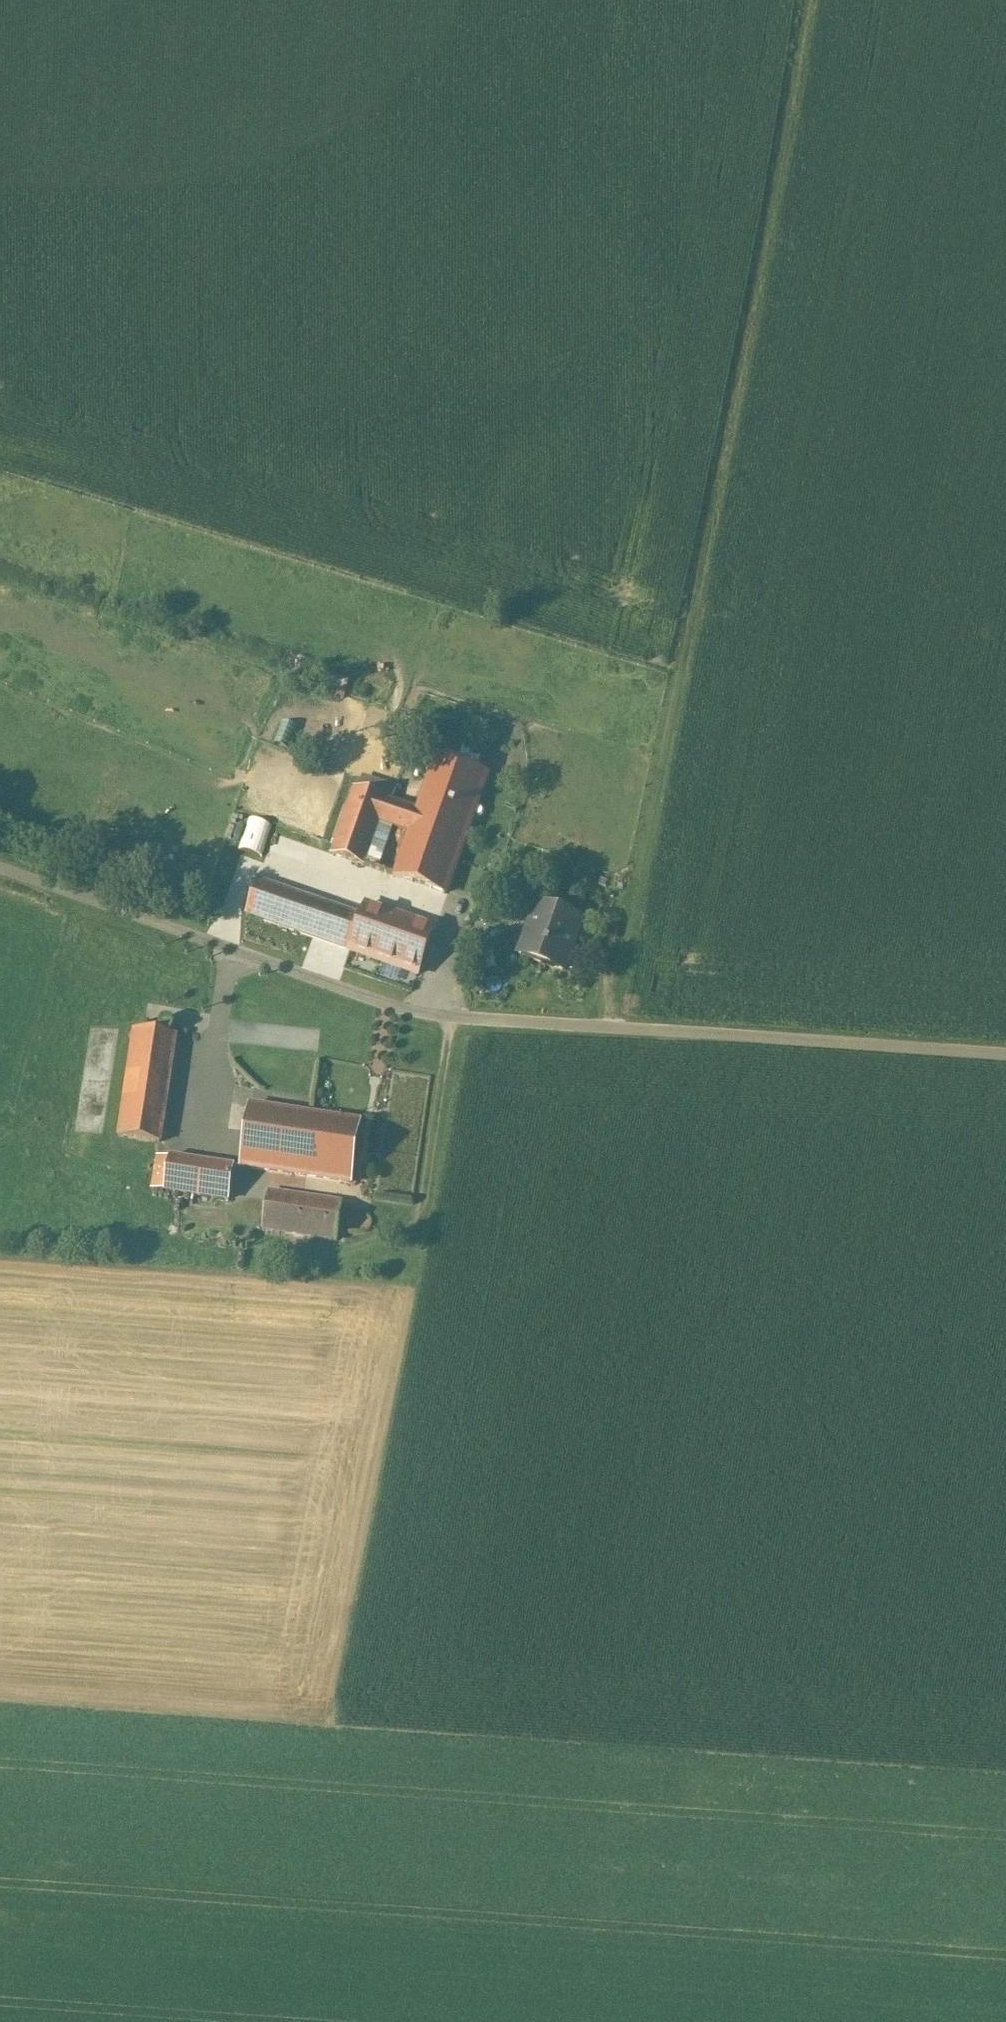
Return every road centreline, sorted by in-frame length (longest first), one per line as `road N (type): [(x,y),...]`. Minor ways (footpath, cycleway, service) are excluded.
road 1 (track): [(599,1027),(681,681),(753,326),(805,0)]
road 2 (unclassified): [(0,869),(410,1011),(1005,1056)]
road 3 (track): [(451,1016),(423,1201),(413,1218),(354,1247),(281,1249)]

